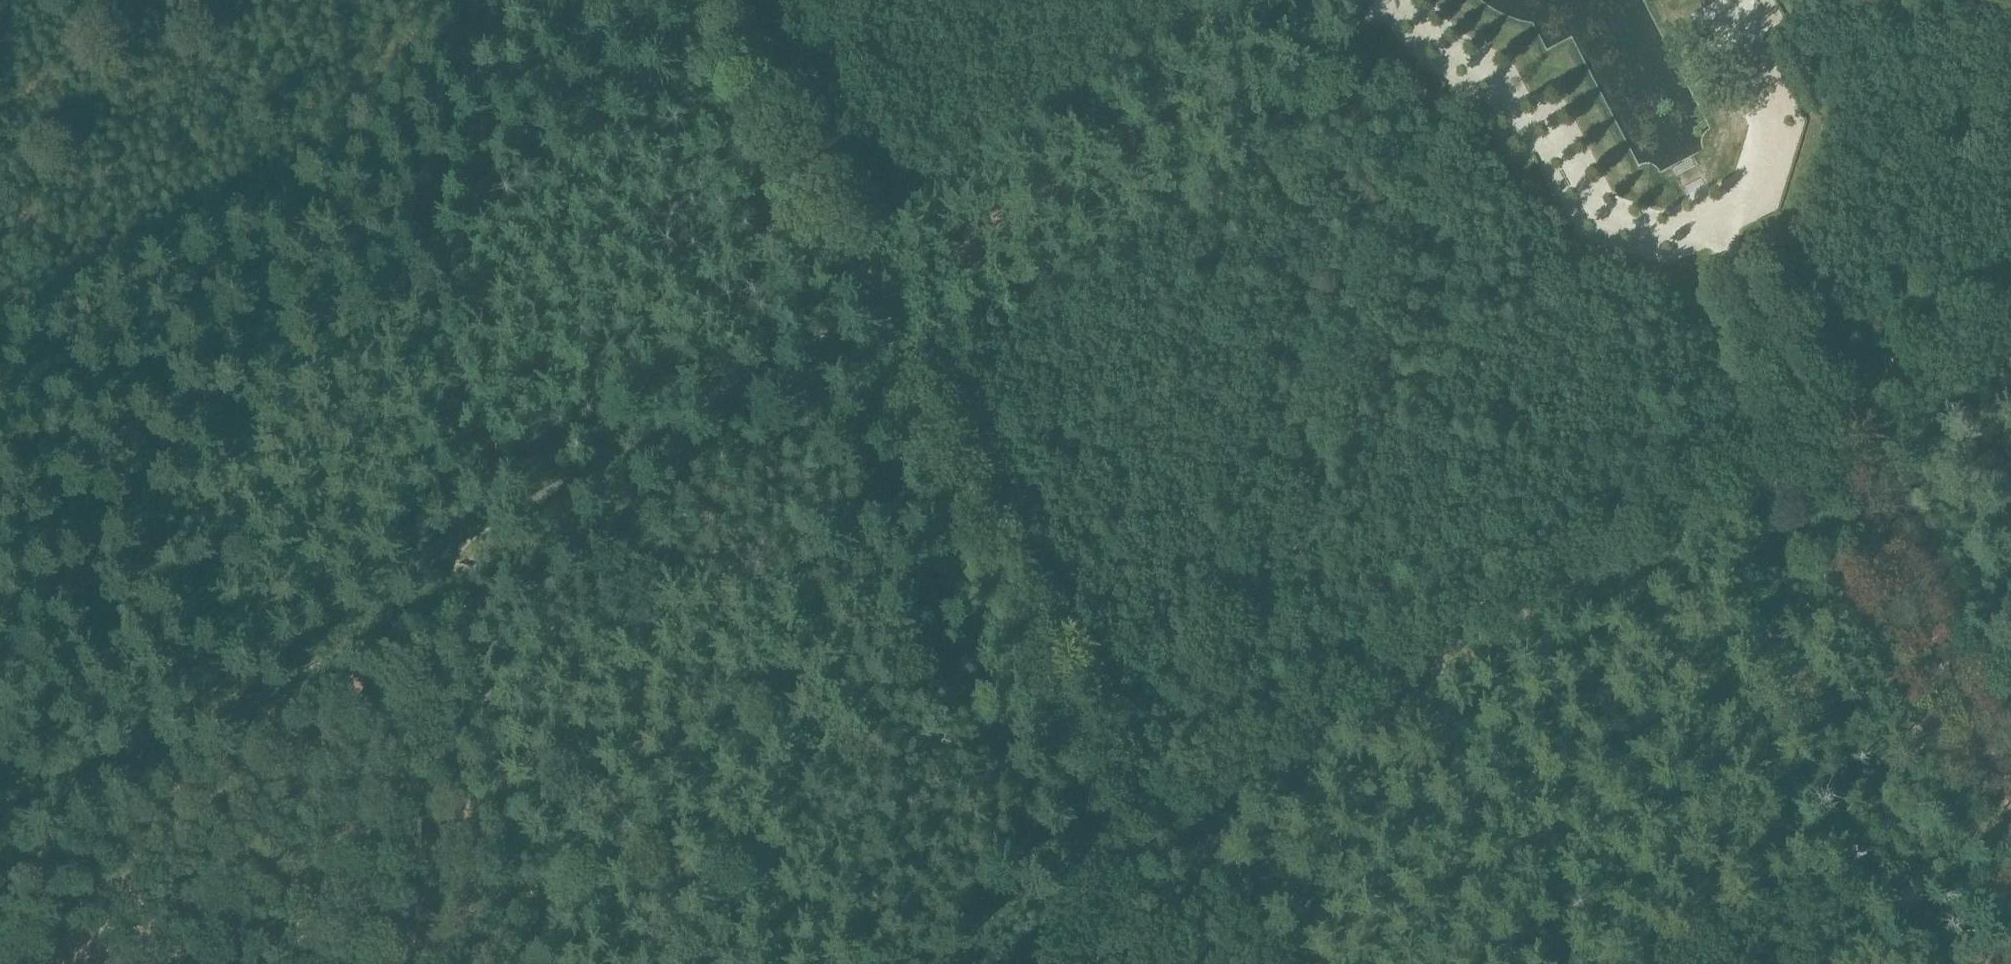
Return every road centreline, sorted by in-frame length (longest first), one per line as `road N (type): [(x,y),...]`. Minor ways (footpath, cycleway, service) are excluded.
road 1 (track): [(2010,295),(1146,795),(719,0)]
road 2 (track): [(0,806),(875,296),(1401,0)]
road 3 (track): [(1076,963),(1471,62)]
road 4 (track): [(1744,0),(1763,132),(1743,196),(1715,216),(2010,758)]
road 5 (track): [(457,540),(445,342),(453,188),(488,0)]
road 6 (track): [(457,540),(534,963)]
road 7 (track): [(1471,62),(1598,203),(1640,228),(1683,234),(1715,216)]

